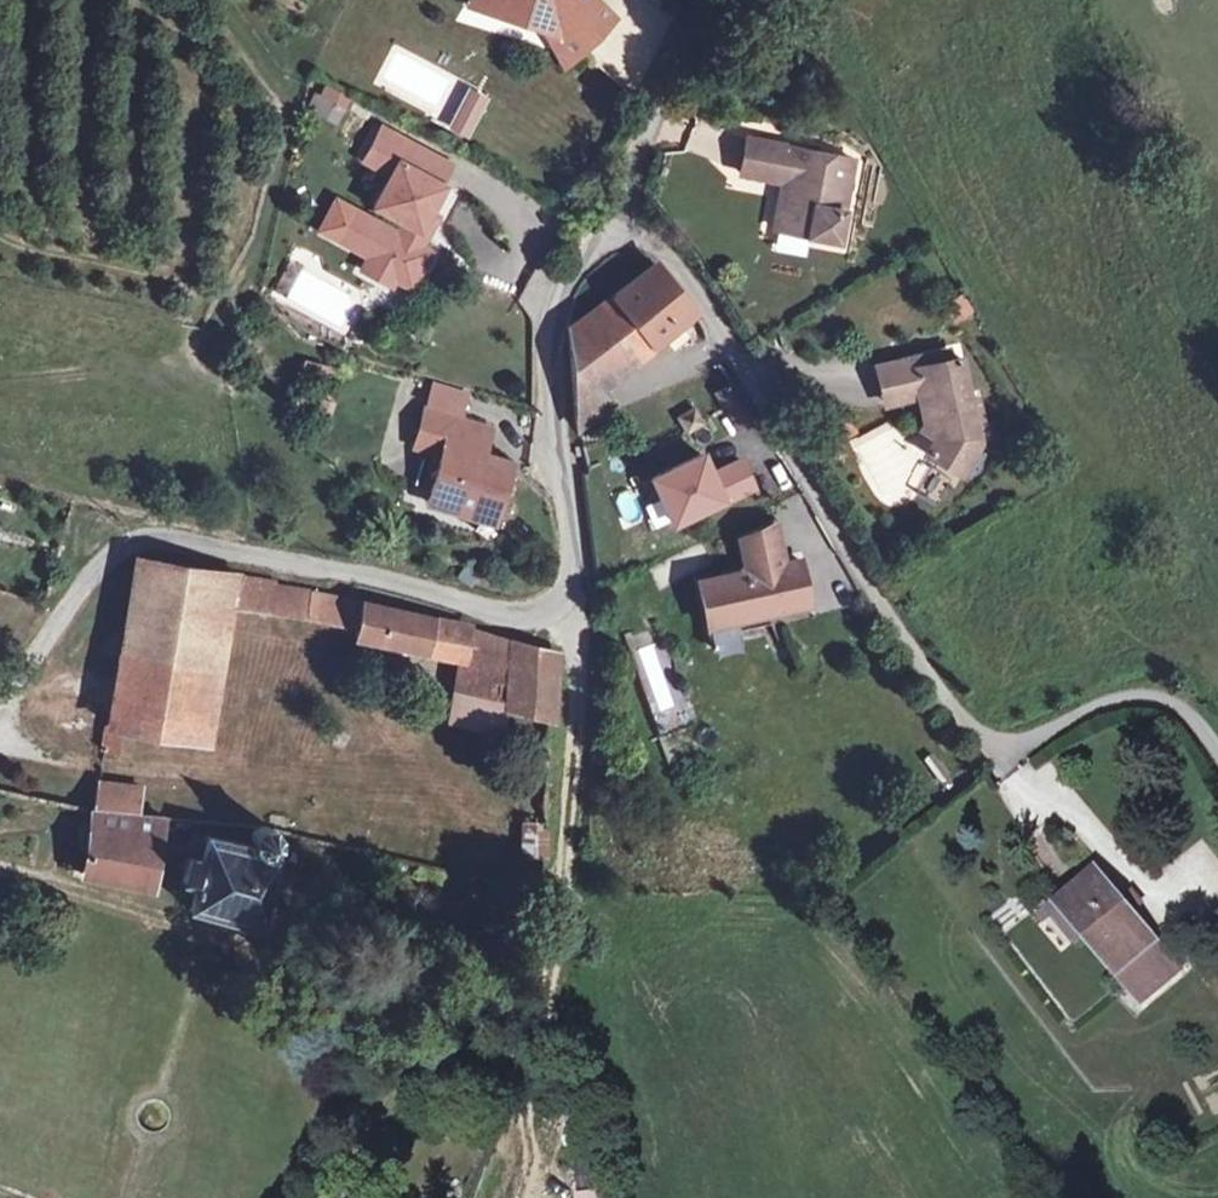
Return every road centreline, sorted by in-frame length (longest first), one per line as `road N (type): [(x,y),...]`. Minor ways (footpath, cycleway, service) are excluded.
road 1 (residential): [(0,701),(27,681),(118,551),(161,543),(470,606),(536,612),(569,596),(575,561),(555,398),(553,304),(626,202)]
road 2 (unclassified): [(626,202),(977,733),(1006,747),(1119,696),(1148,692),(1203,719),(1217,747)]
road 3 (track): [(569,596),(597,625),(527,1090),(491,1197)]
road 4 (residential): [(626,202),(705,0)]

